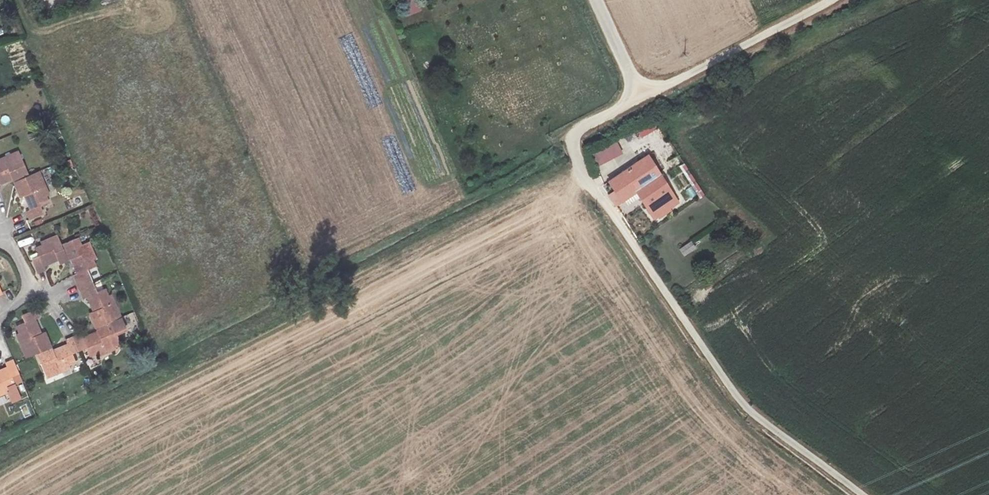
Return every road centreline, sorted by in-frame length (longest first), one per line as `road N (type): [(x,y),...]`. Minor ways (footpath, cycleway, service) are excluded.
road 1 (unclassified): [(640,96),(579,127),(577,155),(735,407),(854,494)]
road 2 (unclassified): [(829,0),(640,96)]

